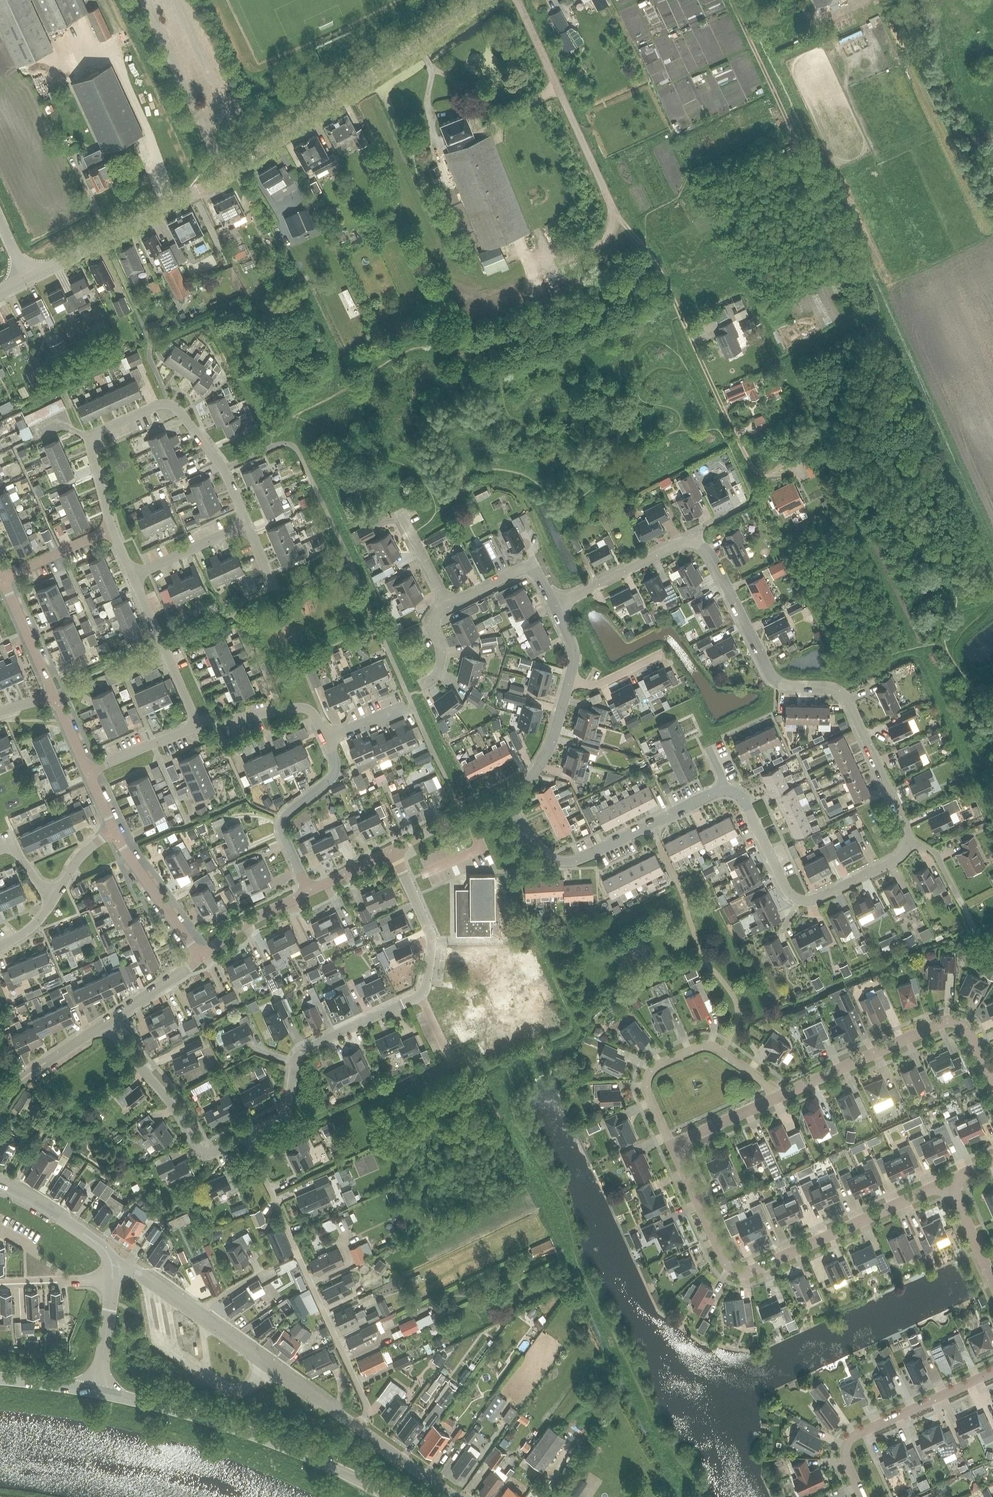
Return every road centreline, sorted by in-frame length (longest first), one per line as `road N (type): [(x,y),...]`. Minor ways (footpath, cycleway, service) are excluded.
road 1 (residential): [(722,791),(746,807),(784,890),(798,902),(891,865),(908,842),(844,702),(825,690),(772,680),(712,563),(695,545),(553,609)]
road 2 (tertiary): [(28,280),(194,193),(487,0)]
road 3 (residential): [(246,1141),(284,1117),(300,1053),(419,997),(431,942),(391,853)]
road 4 (residential): [(672,1148),(724,1263),(742,1276),(947,1184)]
road 5 (residential): [(110,533),(92,441),(171,406),(223,470),(247,526)]
road 6 (residential): [(357,1431),(368,1413),(246,1141)]
road 7 (secondary): [(389,1496),(240,1430),(96,1395)]
road 8 (residential): [(357,1431),(144,1281),(131,1273),(111,1278)]
road 9 (track): [(518,0),(612,208),(652,259)]
road 10 (track): [(652,259),(749,467),(758,477),(797,477)]
road 11 (residential): [(992,1090),(962,1026),(947,1022),(778,1100)]
road 12 (residential): [(510,804),(538,854),(568,864),(722,791)]
road 13 (residential): [(672,1148),(646,1083),(649,1073),(688,1051),(723,1054),(778,1100)]
road 14 (residential): [(860,1496),(844,1457),(855,1437),(992,1375)]
road 15 (residential): [(104,1026),(175,1110),(196,1151),(219,1154),(246,1141)]
road 16 (residential): [(326,741),(333,776),(282,826),(312,891)]
road 17 (residential): [(0,949),(38,923),(80,858),(113,831)]
road 18 (residential): [(197,727),(130,578)]
road 19 (residential): [(200,960),(113,831)]
road 20 (track): [(729,0),(794,138)]
road 21 (tertiary): [(0,1186),(98,1246),(111,1278)]
road 22 (residential): [(197,727),(305,710),(326,741)]
road 23 (residential): [(0,1112),(25,1079),(104,1026)]
road 24 (residential): [(553,609),(537,577),(524,571),(446,607)]
road 25 (residential): [(510,804),(543,760),(568,685)]
road 26 (residential): [(200,960),(244,925),(312,891)]
road 27 (residential): [(391,853),(485,808),(510,804)]
road 28 (residential): [(54,699),(2,582)]
road 29 (residential): [(130,578),(247,526)]

